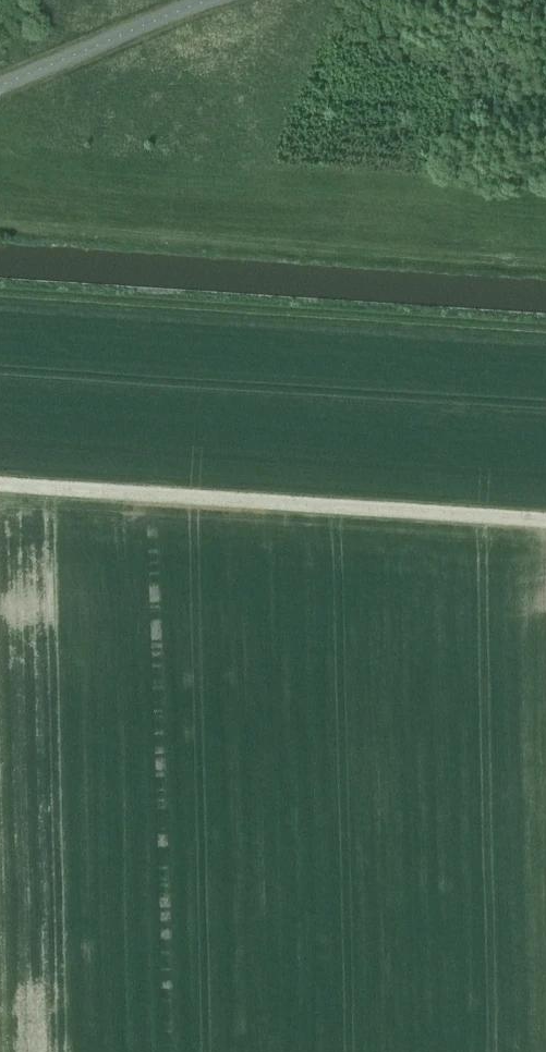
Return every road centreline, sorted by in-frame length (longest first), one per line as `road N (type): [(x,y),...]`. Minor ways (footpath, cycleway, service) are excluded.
road 1 (track): [(0,222),(545,261)]
road 2 (track): [(545,523),(0,487)]

